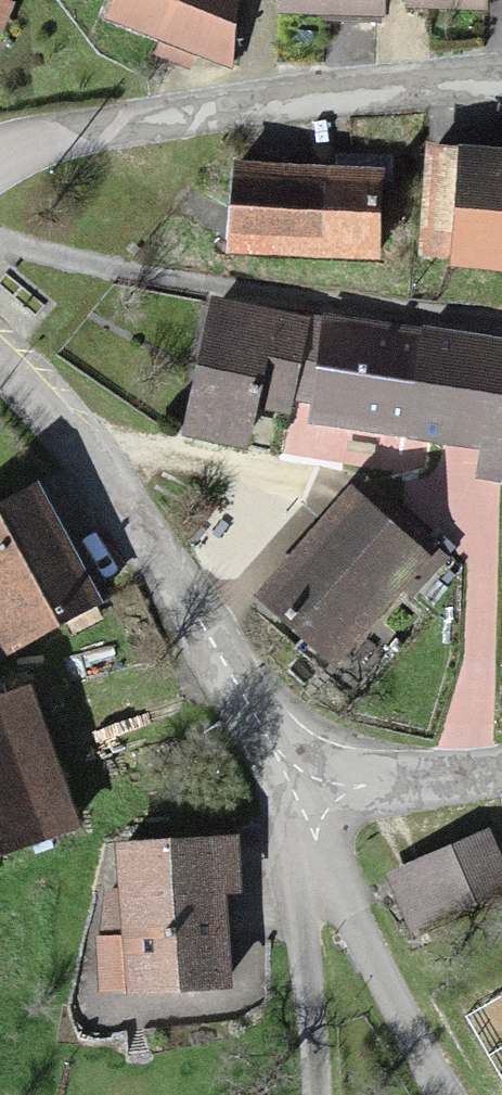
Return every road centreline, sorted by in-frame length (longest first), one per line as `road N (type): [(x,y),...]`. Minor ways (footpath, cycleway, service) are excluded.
road 1 (track): [(443,1094),(337,899),(303,791),(299,904),(315,1094)]
road 2 (residential): [(303,791),(180,595),(0,369)]
road 3 (residential): [(501,83),(375,82),(0,150)]
road 4 (residential): [(303,791),(501,786)]

